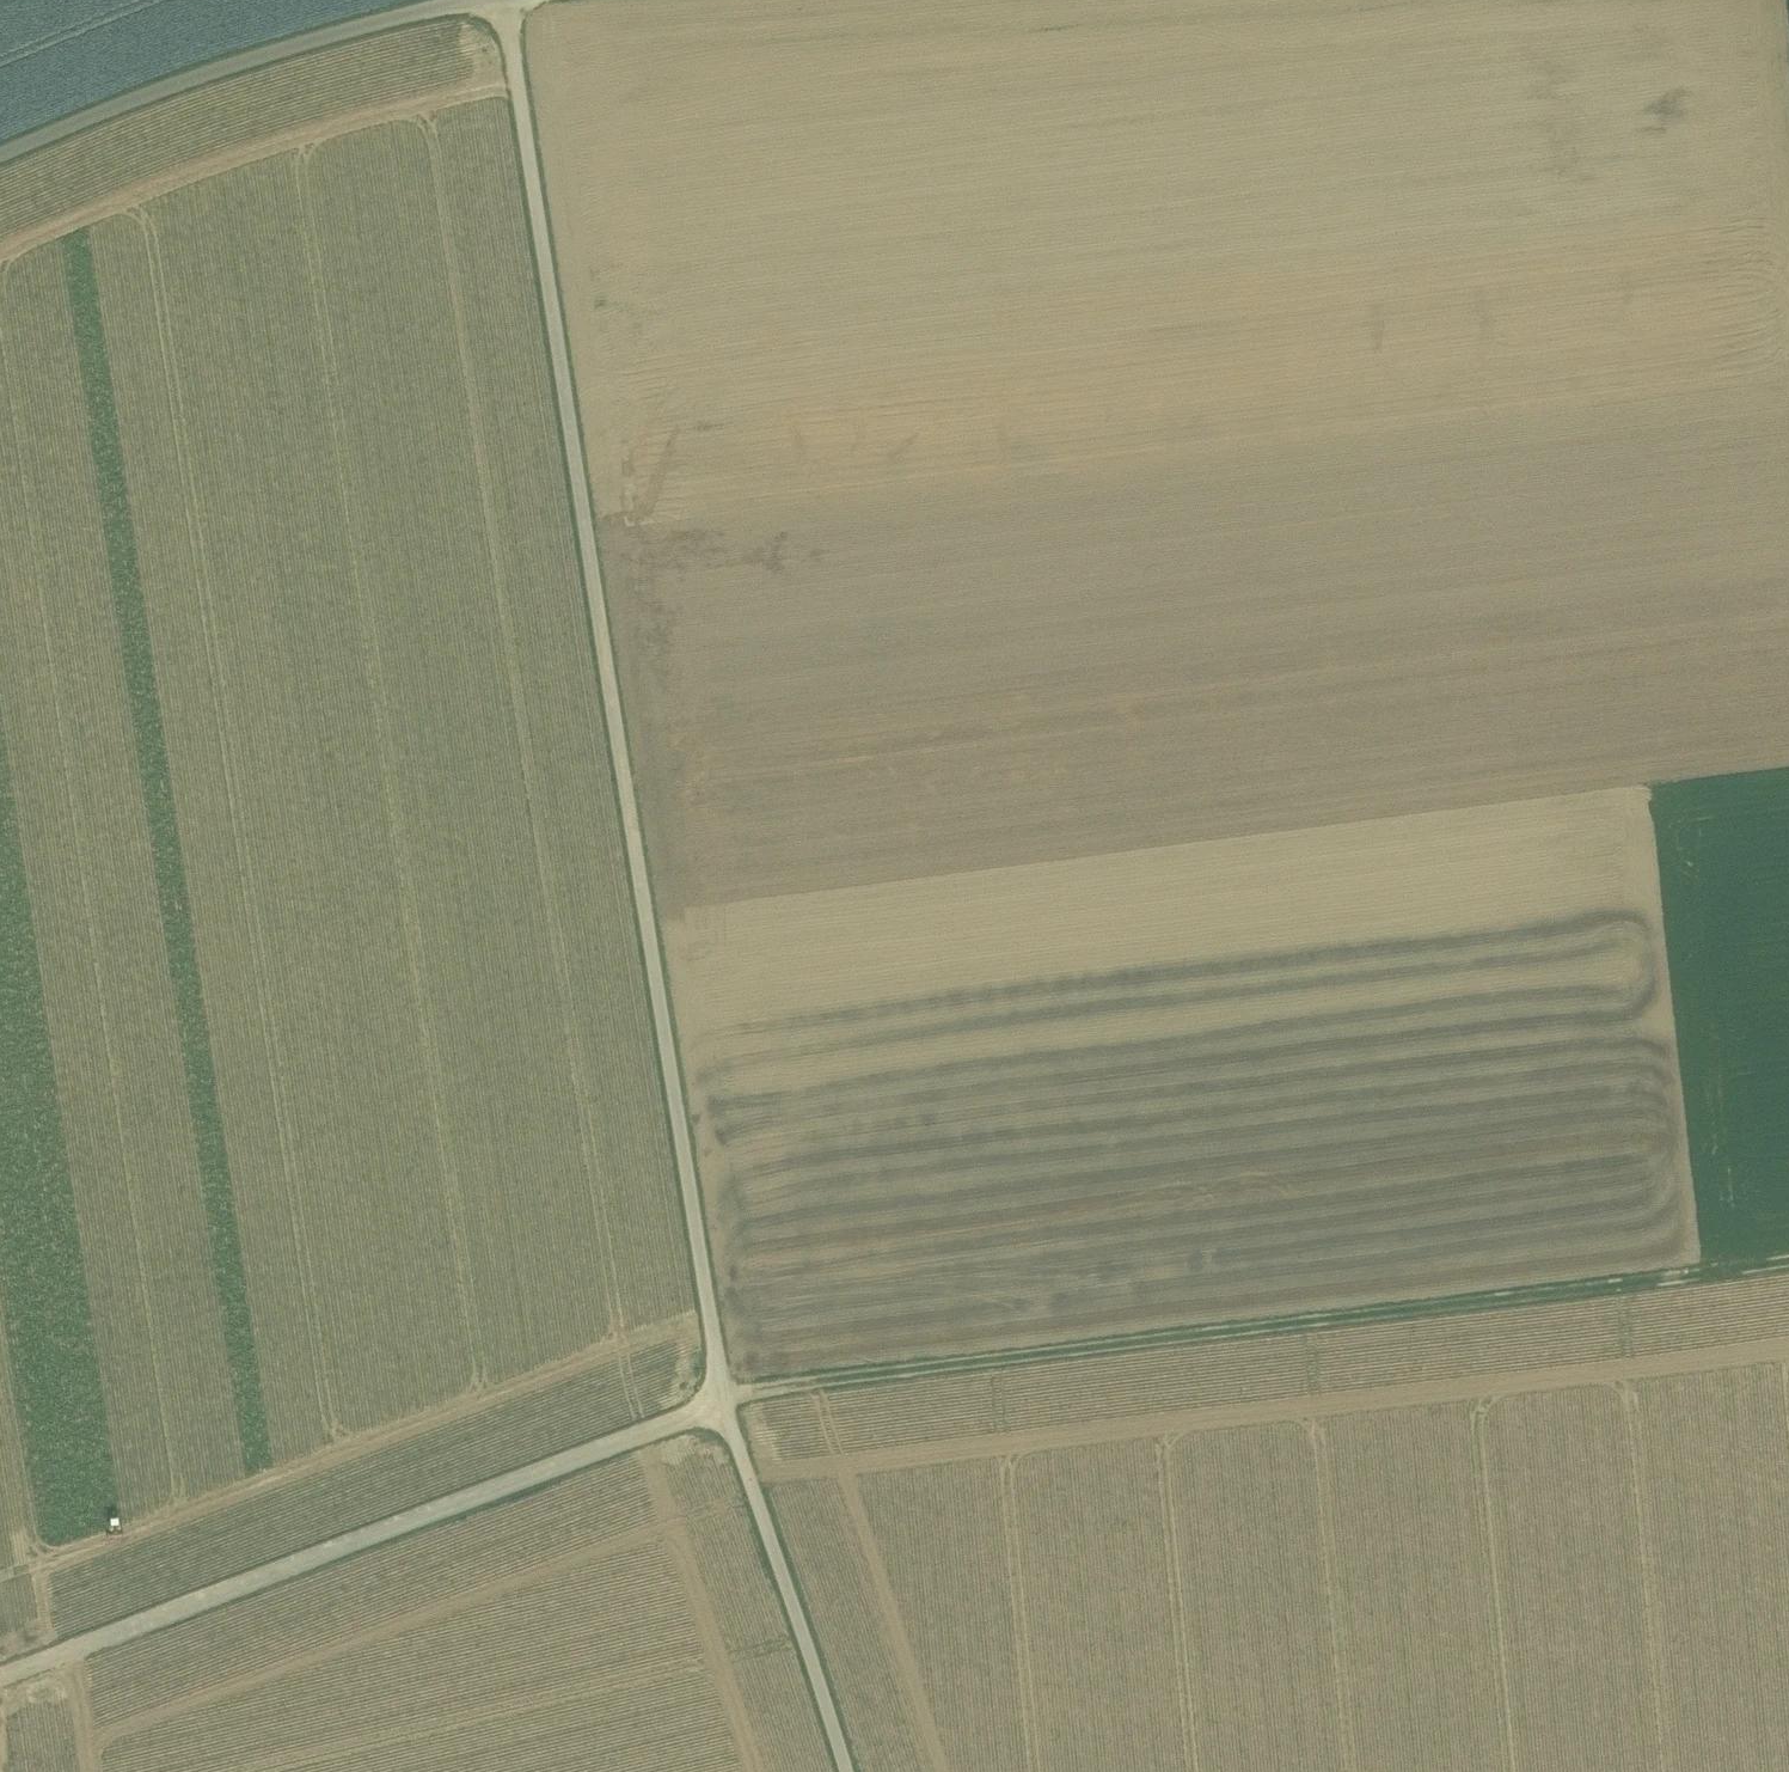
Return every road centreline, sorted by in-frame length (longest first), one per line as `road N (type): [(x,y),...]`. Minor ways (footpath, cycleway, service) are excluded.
road 1 (track): [(849,1771),(724,1397),(684,1197),(517,35),(502,0)]
road 2 (track): [(724,1397),(1788,1256)]
road 3 (track): [(724,1397),(0,1682)]
road 4 (unclassified): [(0,158),(214,74),(481,0)]

